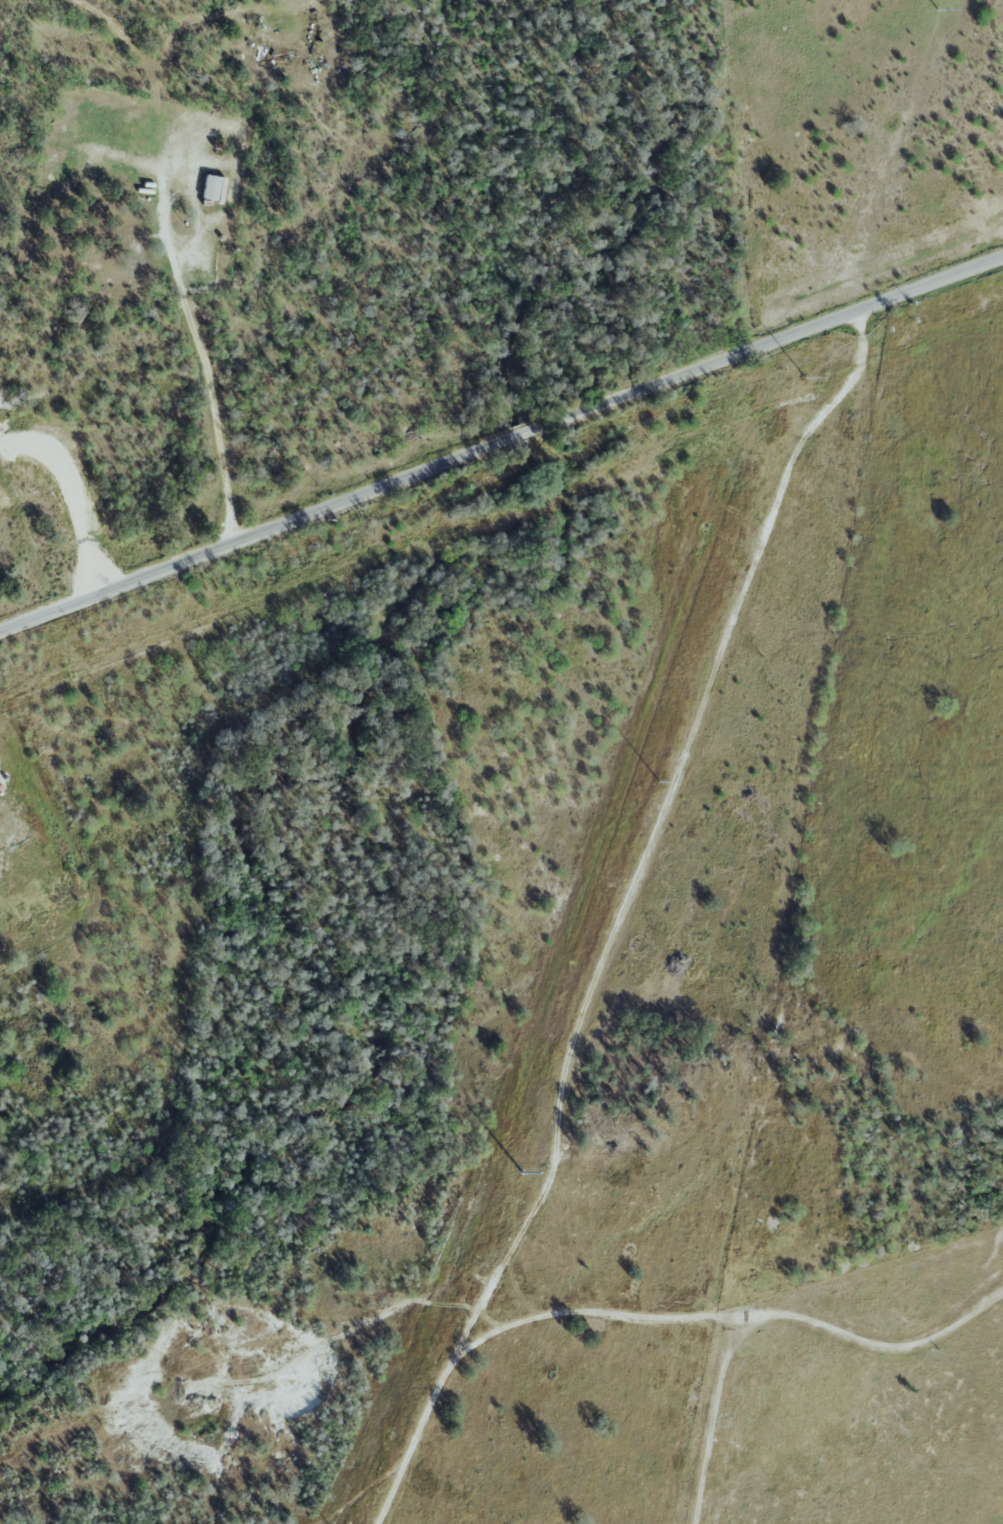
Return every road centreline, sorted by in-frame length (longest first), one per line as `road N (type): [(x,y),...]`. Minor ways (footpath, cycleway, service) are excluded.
road 1 (residential): [(0,630),(495,443)]
road 2 (residential): [(535,429),(1002,256)]

